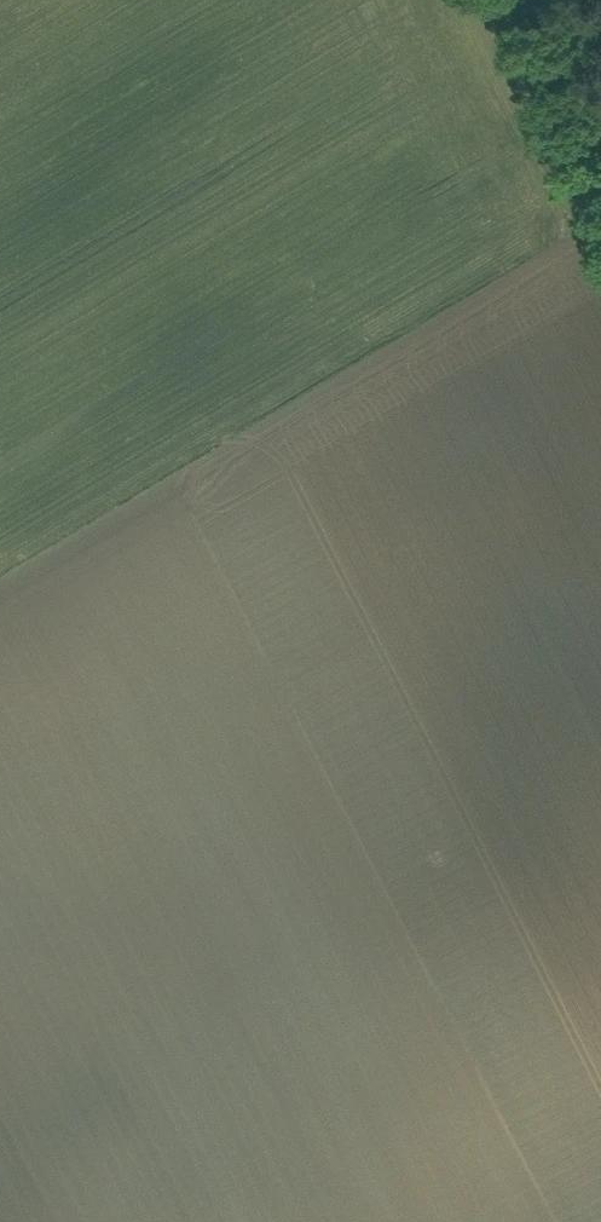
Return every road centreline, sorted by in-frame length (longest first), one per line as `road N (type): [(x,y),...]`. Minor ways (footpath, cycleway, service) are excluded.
road 1 (track): [(457,0),(600,280)]

